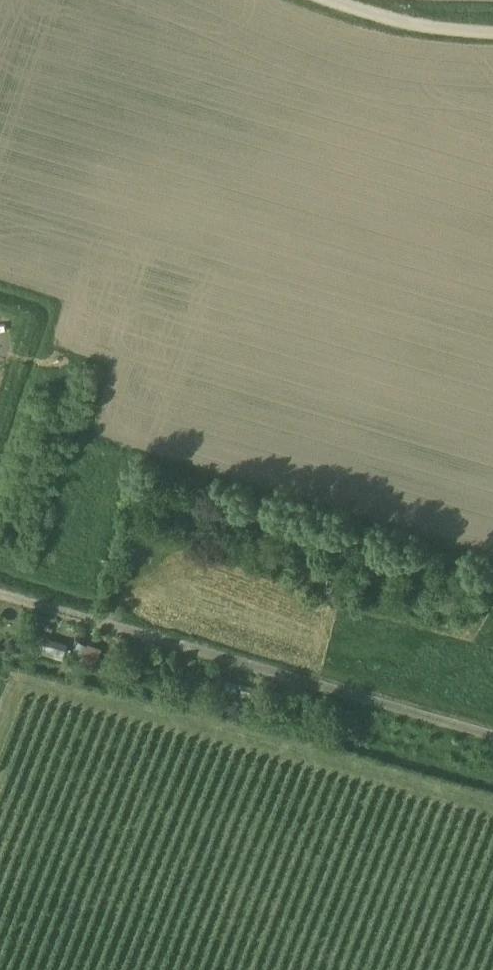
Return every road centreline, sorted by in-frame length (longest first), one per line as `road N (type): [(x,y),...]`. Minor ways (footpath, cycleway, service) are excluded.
road 1 (unclassified): [(492,736),(0,589)]
road 2 (unclassified): [(492,28),(443,26),(336,0)]

